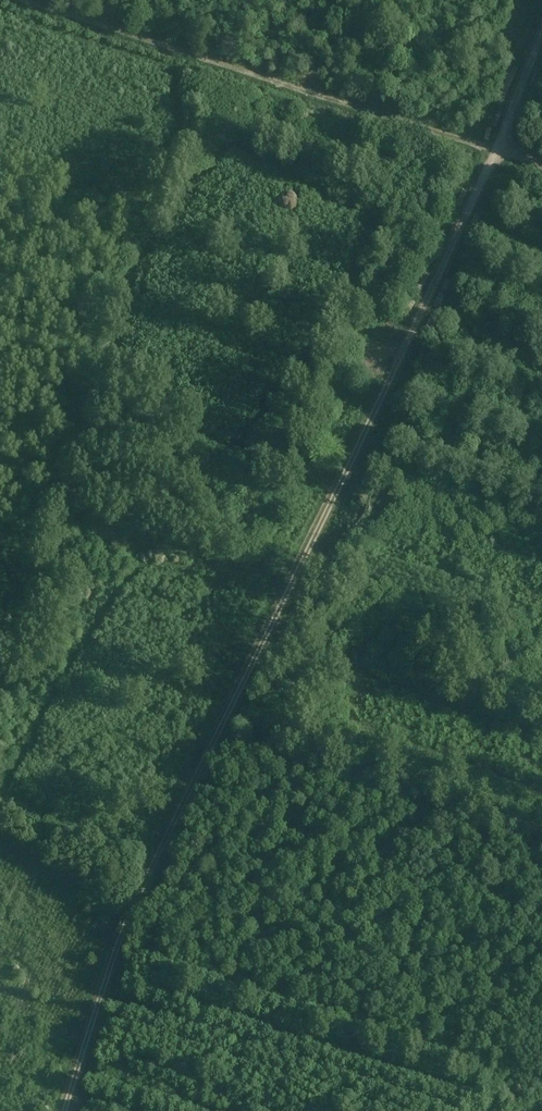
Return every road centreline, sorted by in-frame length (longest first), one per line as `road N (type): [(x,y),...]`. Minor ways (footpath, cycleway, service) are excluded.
road 1 (track): [(487,182),(160,859)]
road 2 (track): [(23,0),(541,169)]
road 3 (track): [(160,859),(69,1110)]
road 4 (track): [(133,920),(0,839)]
road 5 (track): [(541,48),(487,182)]

